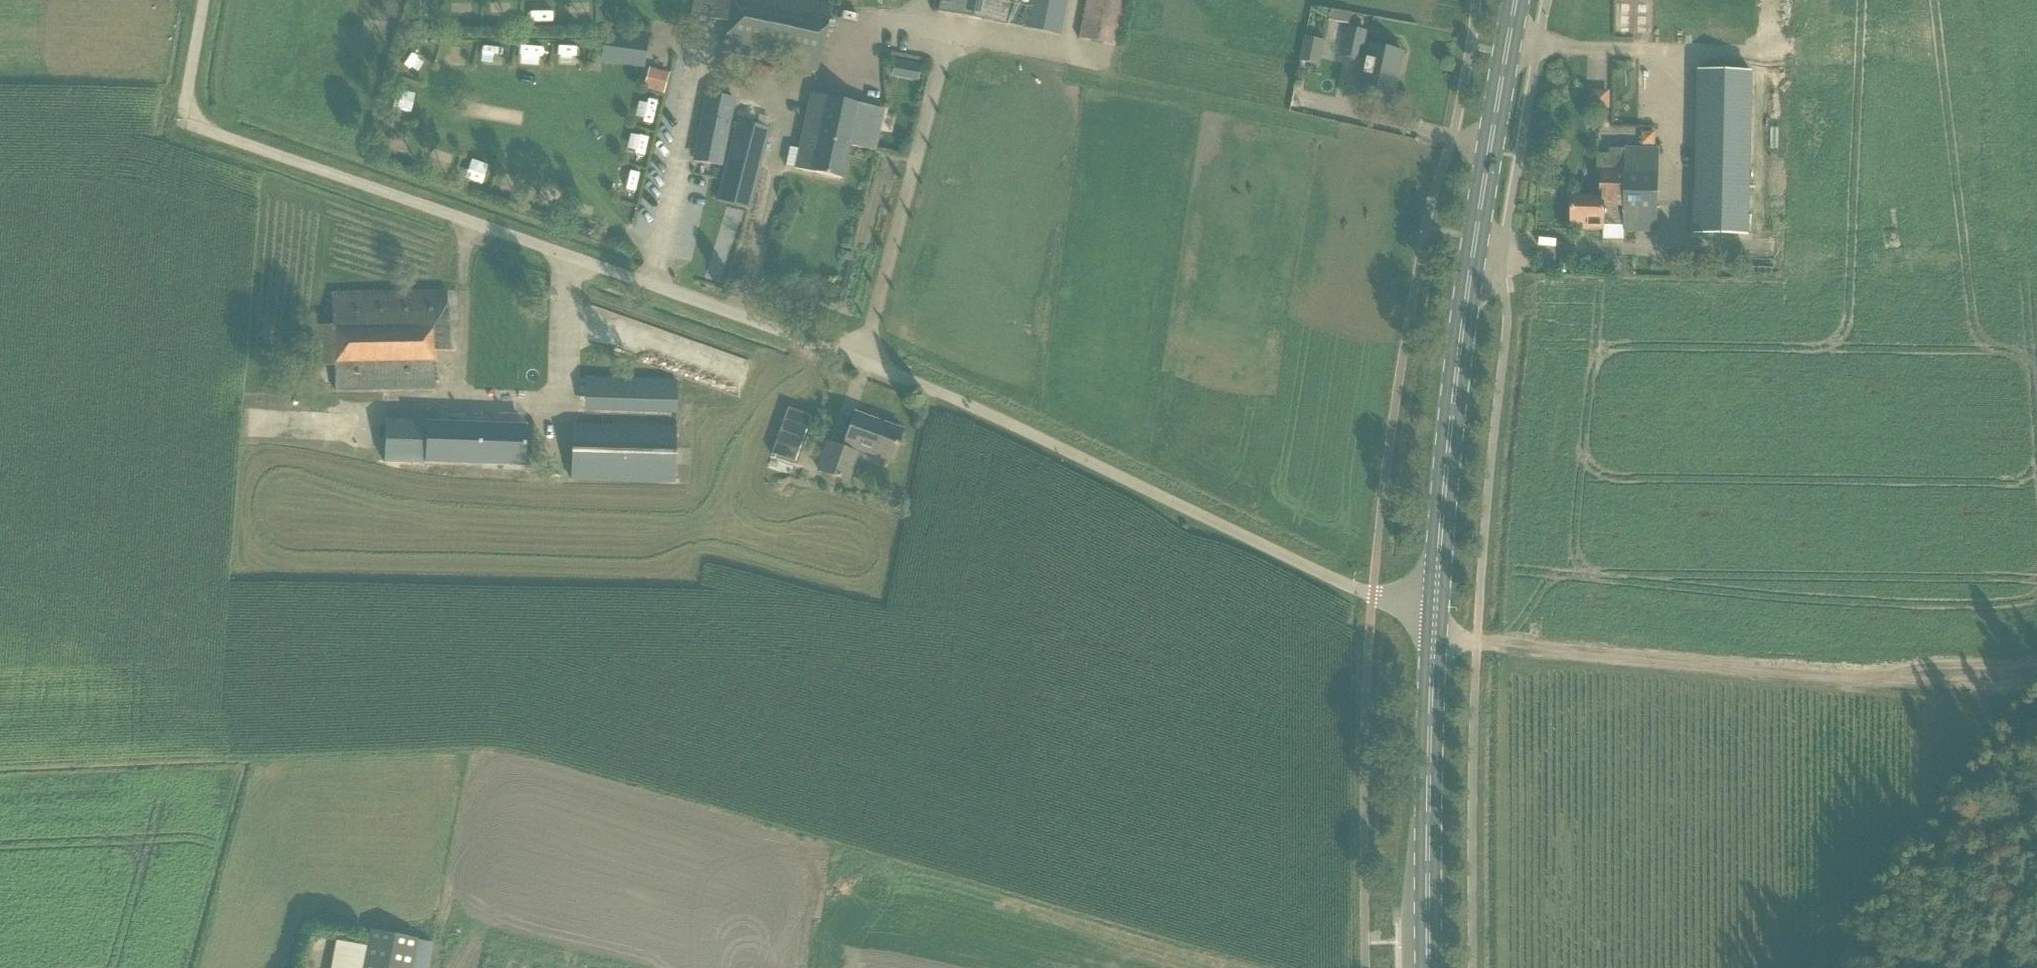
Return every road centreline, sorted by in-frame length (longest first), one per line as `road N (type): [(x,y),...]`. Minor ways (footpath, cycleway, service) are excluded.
road 1 (unclassified): [(1435,606),(1373,596),(862,362),(212,133),(193,121),(188,100),(202,0)]
road 2 (primary): [(1435,606),(1469,277),(1516,0)]
road 3 (track): [(1478,643),(1866,677),(2036,675)]
road 4 (primary): [(1428,967),(1435,606)]

